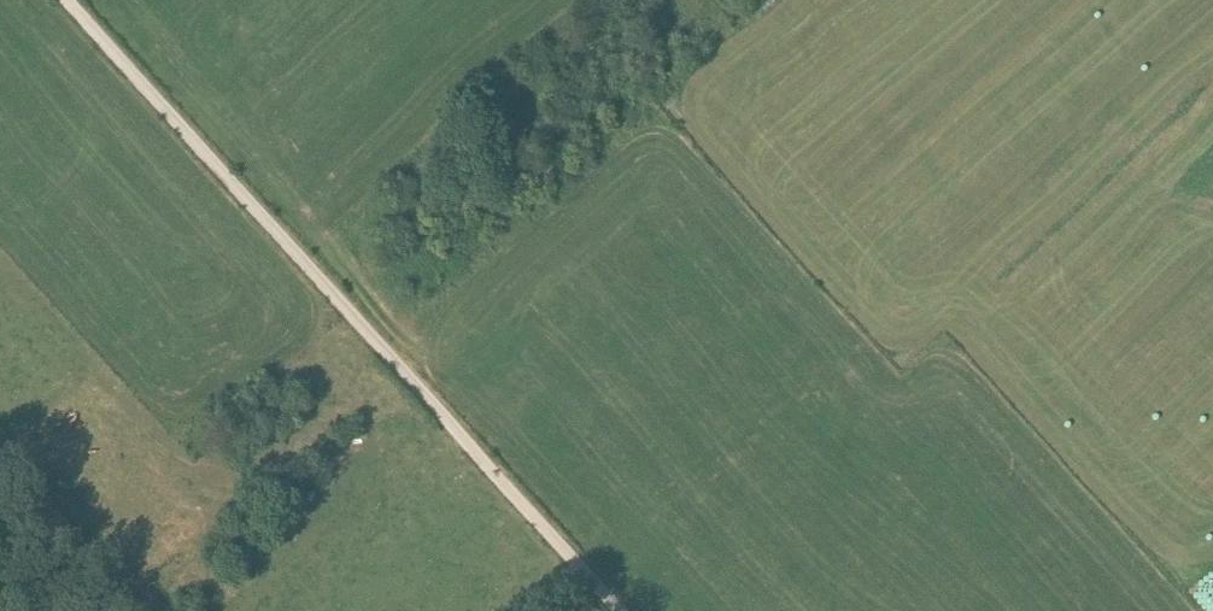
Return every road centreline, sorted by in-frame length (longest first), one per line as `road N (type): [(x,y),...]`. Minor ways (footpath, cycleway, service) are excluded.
road 1 (track): [(624,610),(70,0)]

